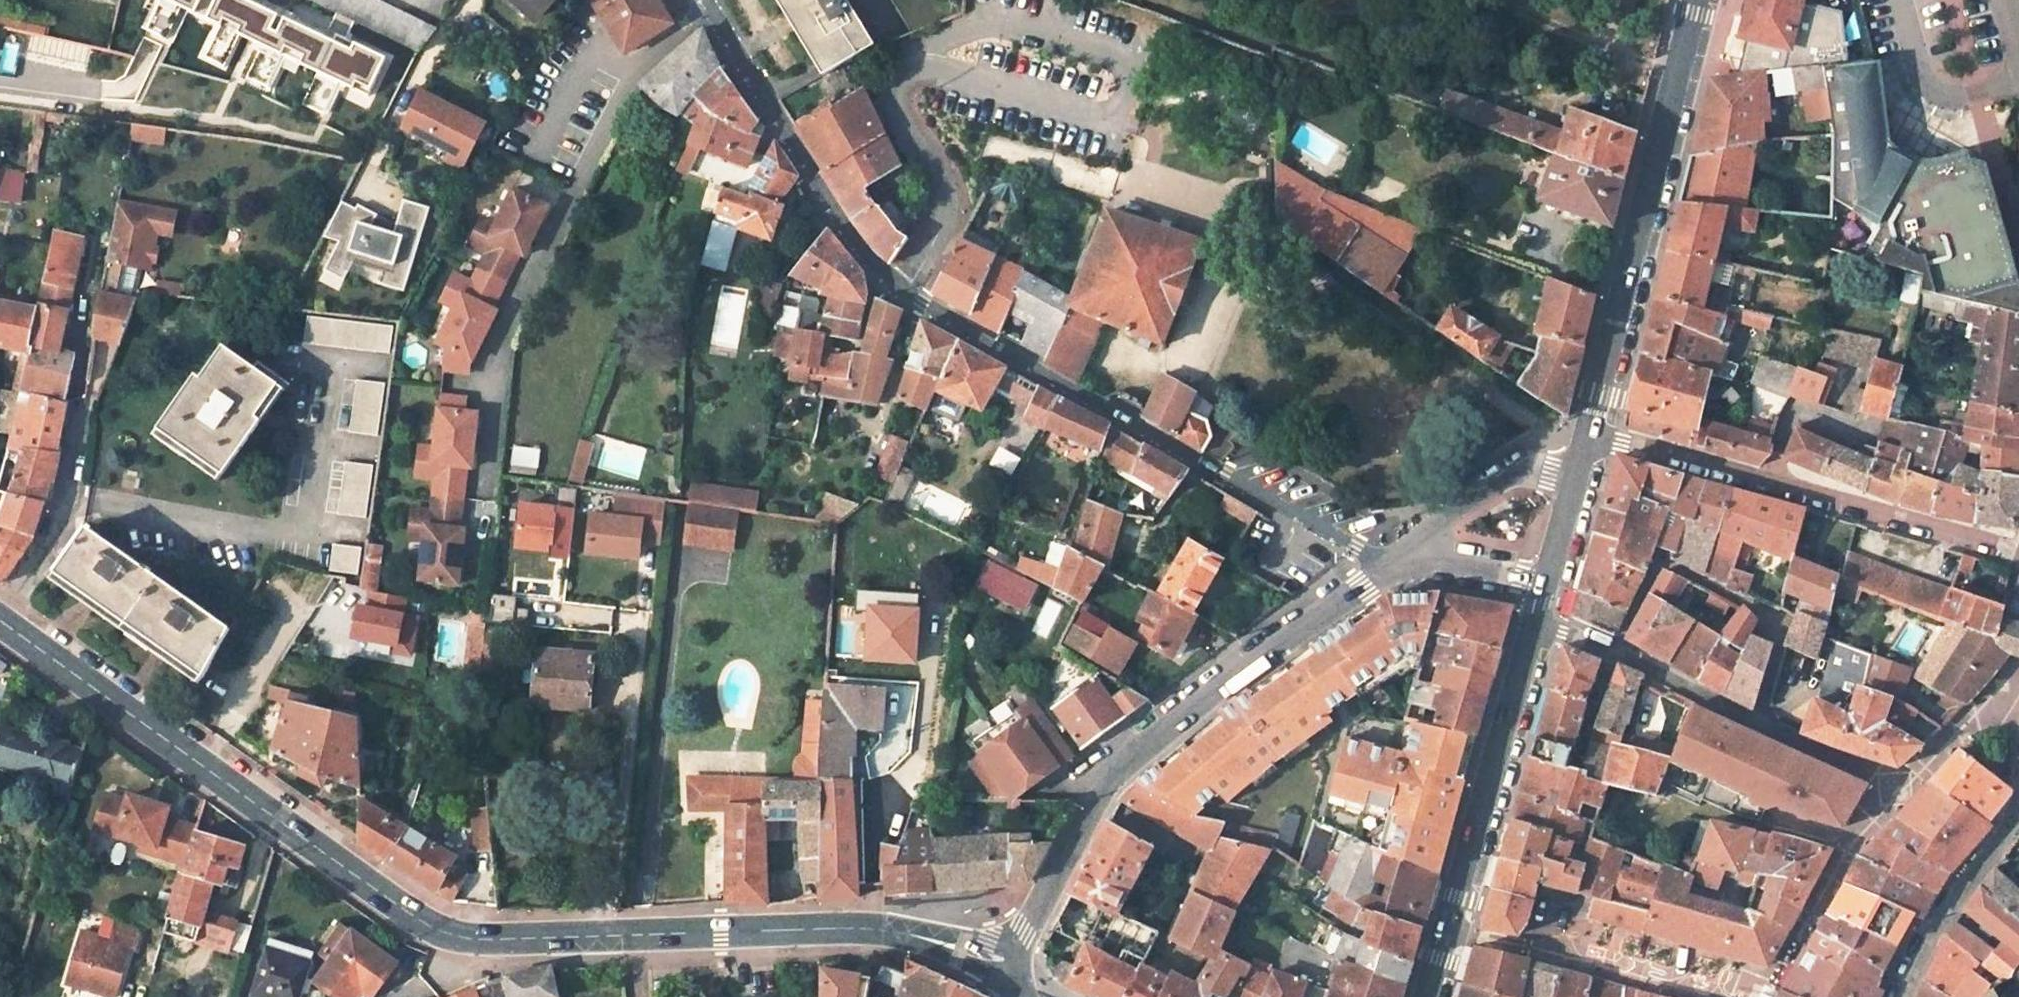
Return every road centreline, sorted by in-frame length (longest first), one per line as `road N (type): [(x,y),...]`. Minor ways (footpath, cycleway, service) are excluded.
road 1 (residential): [(1391,564),(907,293),(874,266),(708,1)]
road 2 (tertiary): [(0,613),(418,915),(497,940)]
road 3 (residential): [(1391,564),(1208,692),(1100,786),(1012,963)]
road 4 (residential): [(708,1),(628,79),(494,362),(484,489)]
road 5 (tertiary): [(497,940),(853,927),(1012,963)]
road 6 (secondary): [(1699,0),(1588,432)]
road 7 (residential): [(71,500),(300,539),(328,367)]
road 8 (residential): [(1613,648),(1659,557),(1783,621),(1759,722)]
road 9 (secondary): [(1539,621),(1454,929)]
road 10 (residential): [(1454,929),(1714,996)]
road 11 (residential): [(1771,482),(2018,550)]
road 12 (residential): [(1767,996),(1834,866),(1897,783)]
road 13 (residential): [(1898,996),(1930,931),(2006,831),(2018,800)]
road 14 (residential): [(1576,477),(1552,471),(1507,478),(1391,564)]
road 15 (residential): [(1588,432),(1771,482)]
road 16 (residential): [(1613,648),(1759,722)]
road 17 (residential): [(1391,564),(1451,561),(1548,583)]
road 18 (residential): [(1866,433),(1794,407),(1771,482)]
road 19 (residential): [(1759,722),(1897,783)]
road 20 (residential): [(1897,783),(1987,697),(2006,707)]
road 21 (residential): [(0,610),(71,500)]

